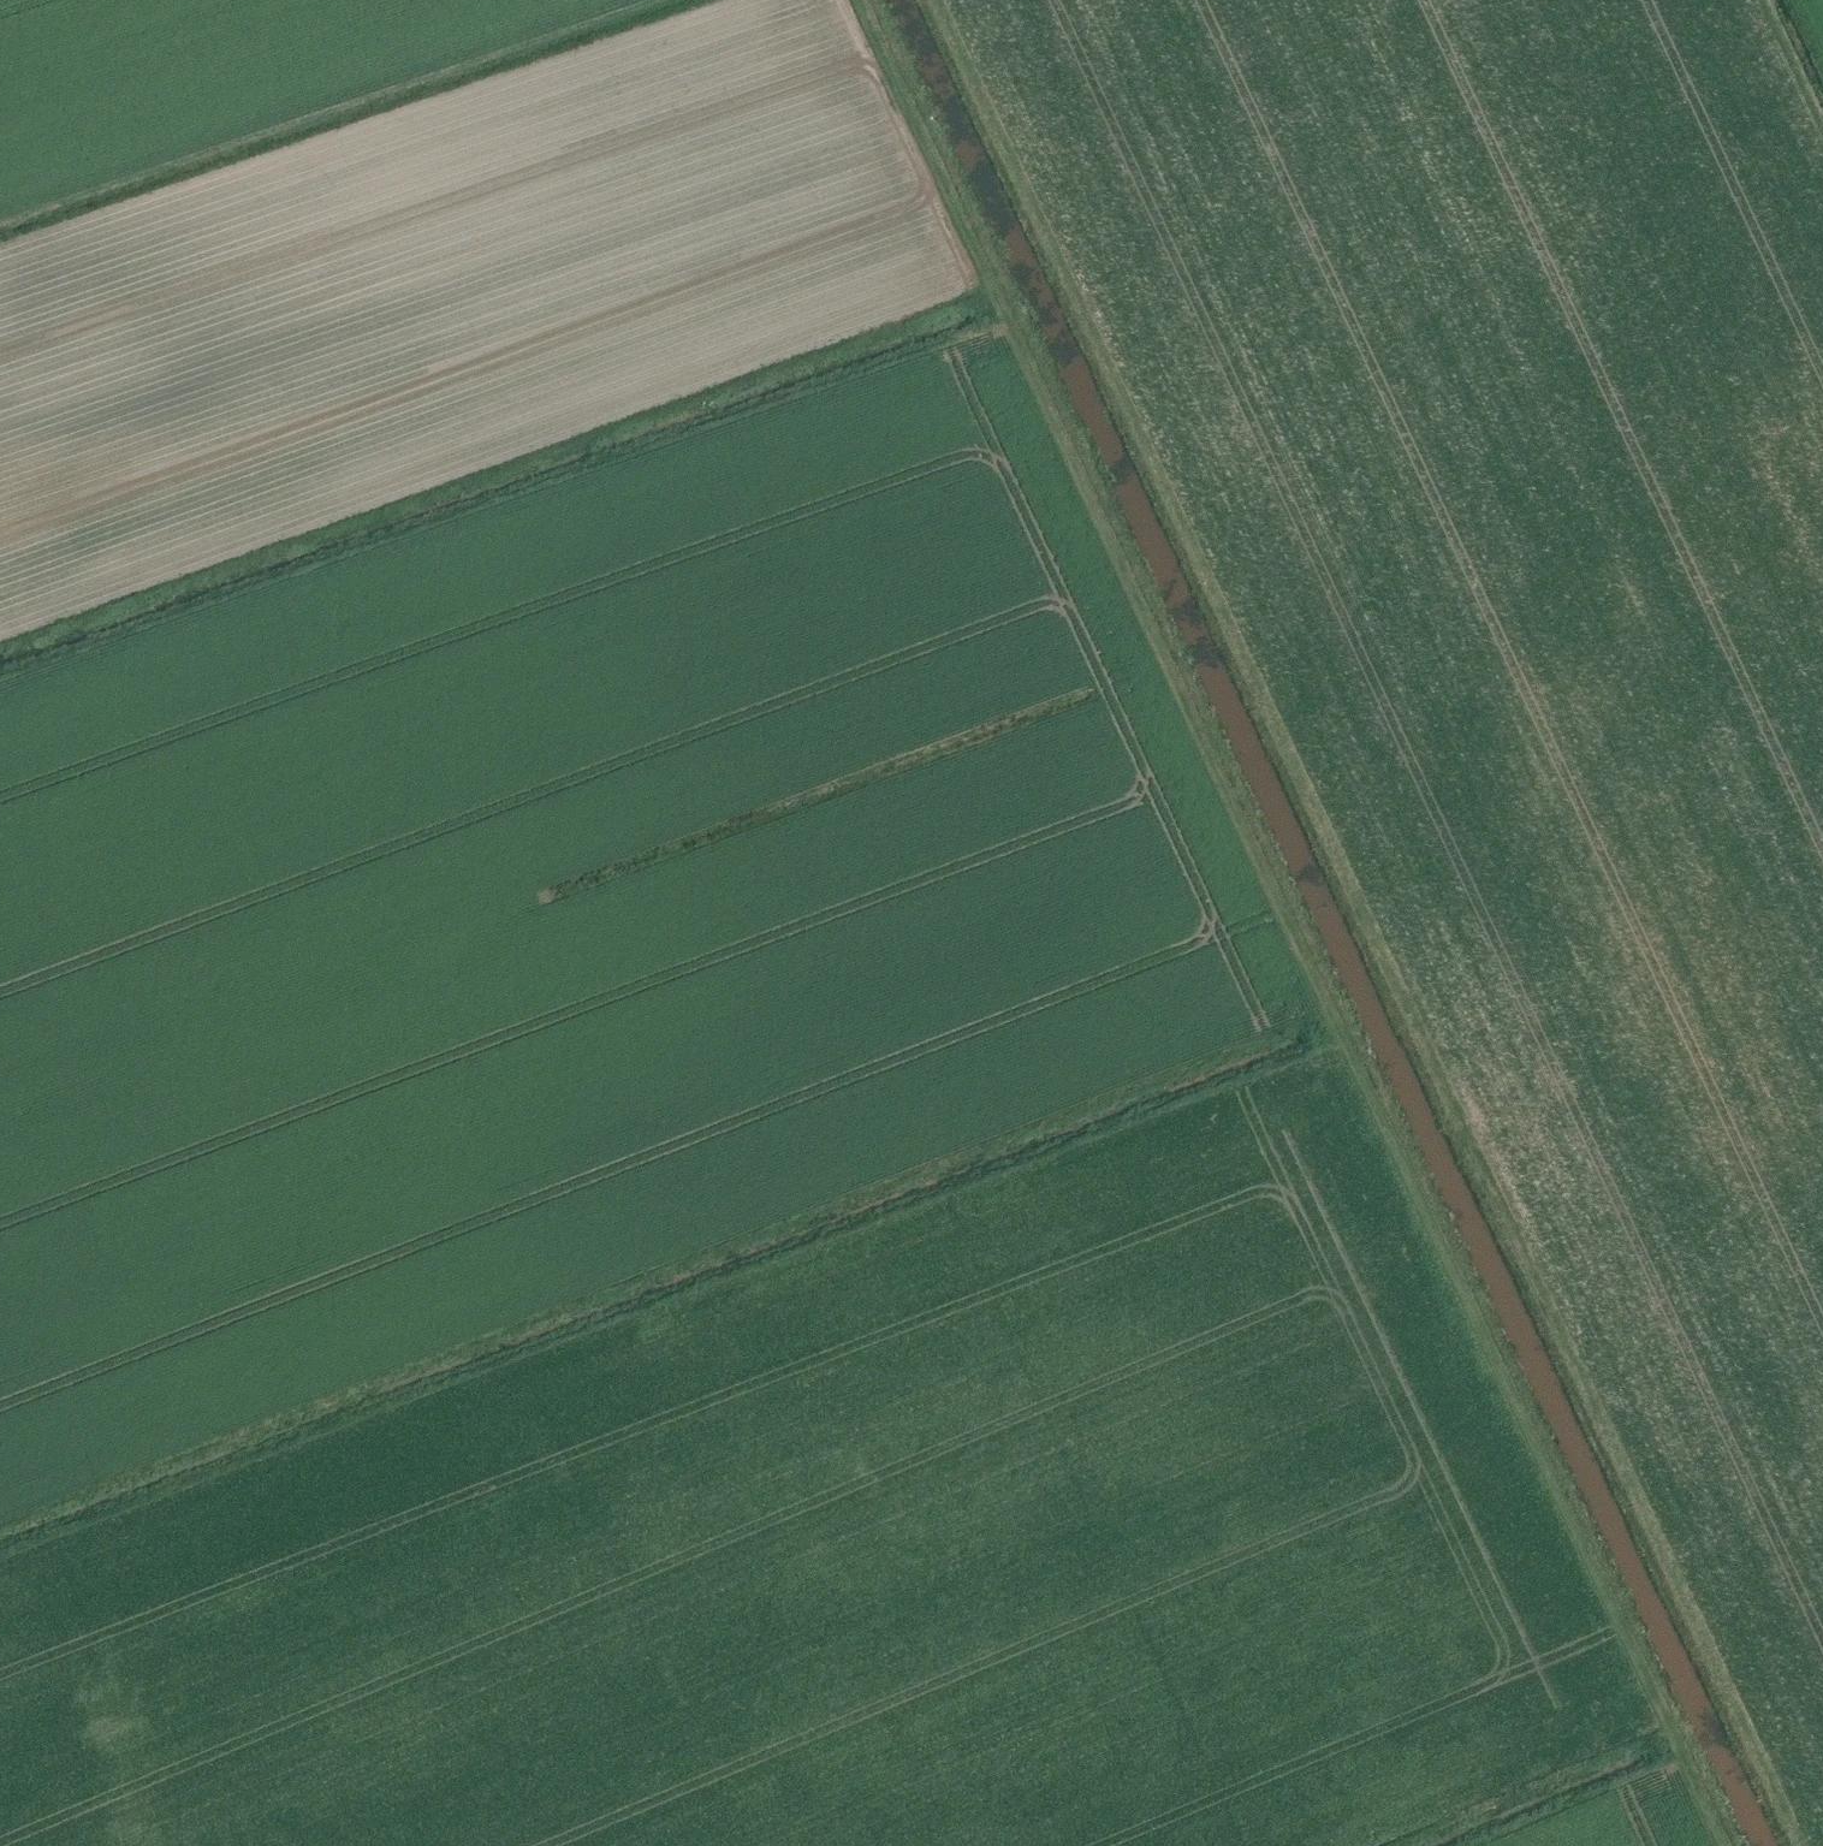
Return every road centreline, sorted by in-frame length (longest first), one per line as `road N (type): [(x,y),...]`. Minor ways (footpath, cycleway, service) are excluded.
road 1 (track): [(1724,1845),(864,0)]

